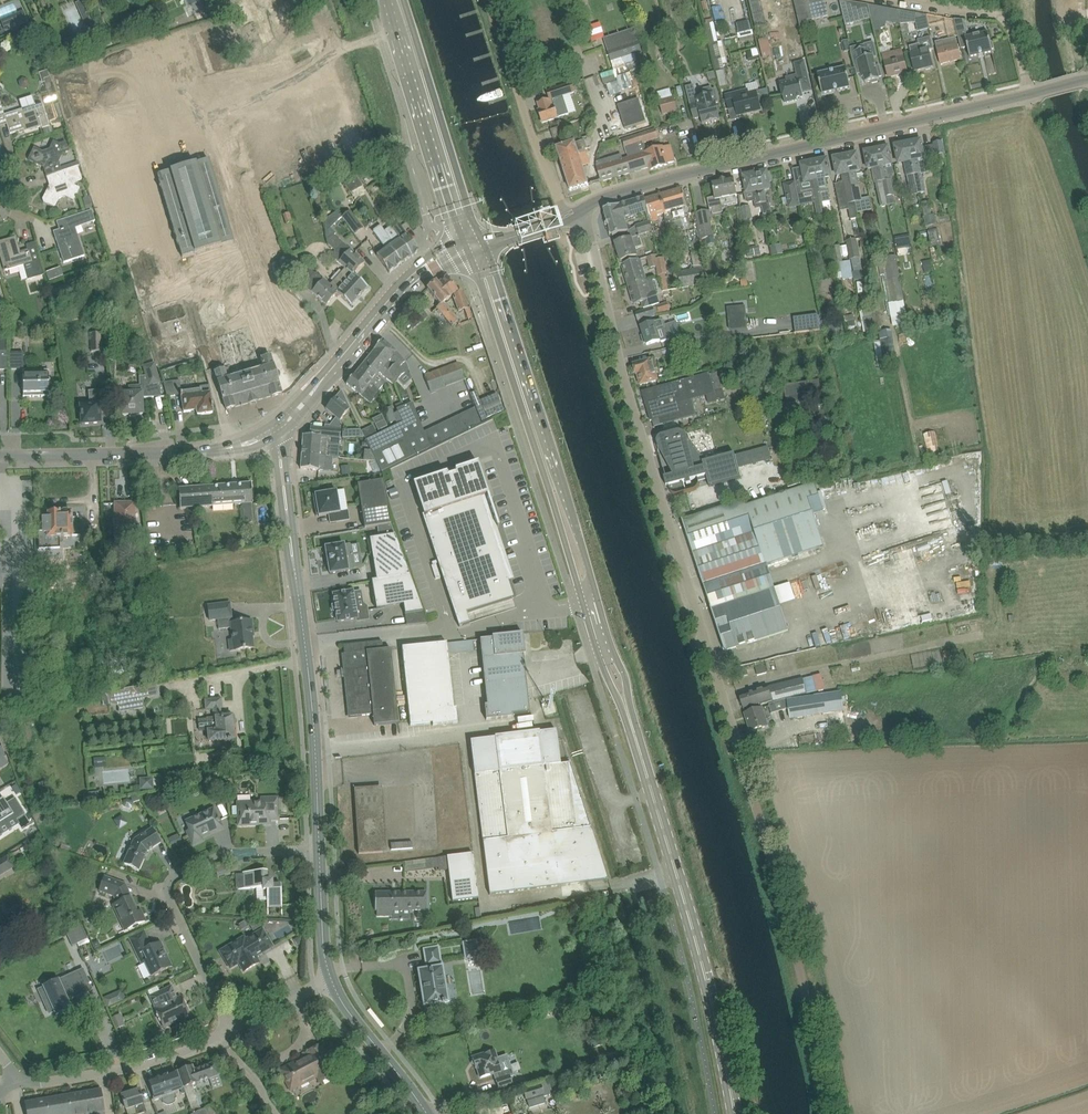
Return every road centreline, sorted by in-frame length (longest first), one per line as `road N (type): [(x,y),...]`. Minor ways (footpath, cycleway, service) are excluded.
road 1 (unclassified): [(822,1113),(785,909),(593,240),(572,215)]
road 2 (tertiary): [(572,215),(648,181),(1087,79)]
road 3 (secondary): [(735,1113),(679,874),(625,708)]
road 4 (tertiary): [(321,842),(279,429)]
road 5 (residential): [(225,1029),(166,901),(171,874),(209,852),(321,842)]
road 6 (tertiary): [(0,455),(218,448),(279,429)]
road 7 (tertiary): [(279,429),(415,272),(473,248)]
road 8 (secondary): [(473,248),(397,0)]
road 9 (secondary): [(551,477),(473,248)]
road 10 (unclassified): [(572,215),(490,0)]
road 11 (residential): [(13,1074),(35,1079),(103,1069),(225,1029)]
road 12 (track): [(912,0),(1009,21),(1029,94)]
road 13 (tertiary): [(424,1113),(327,971)]
road 14 (secondary): [(590,602),(566,495),(551,477)]
road 15 (secondary): [(551,477),(590,602)]
road 16 (tertiary): [(327,971),(321,842)]

